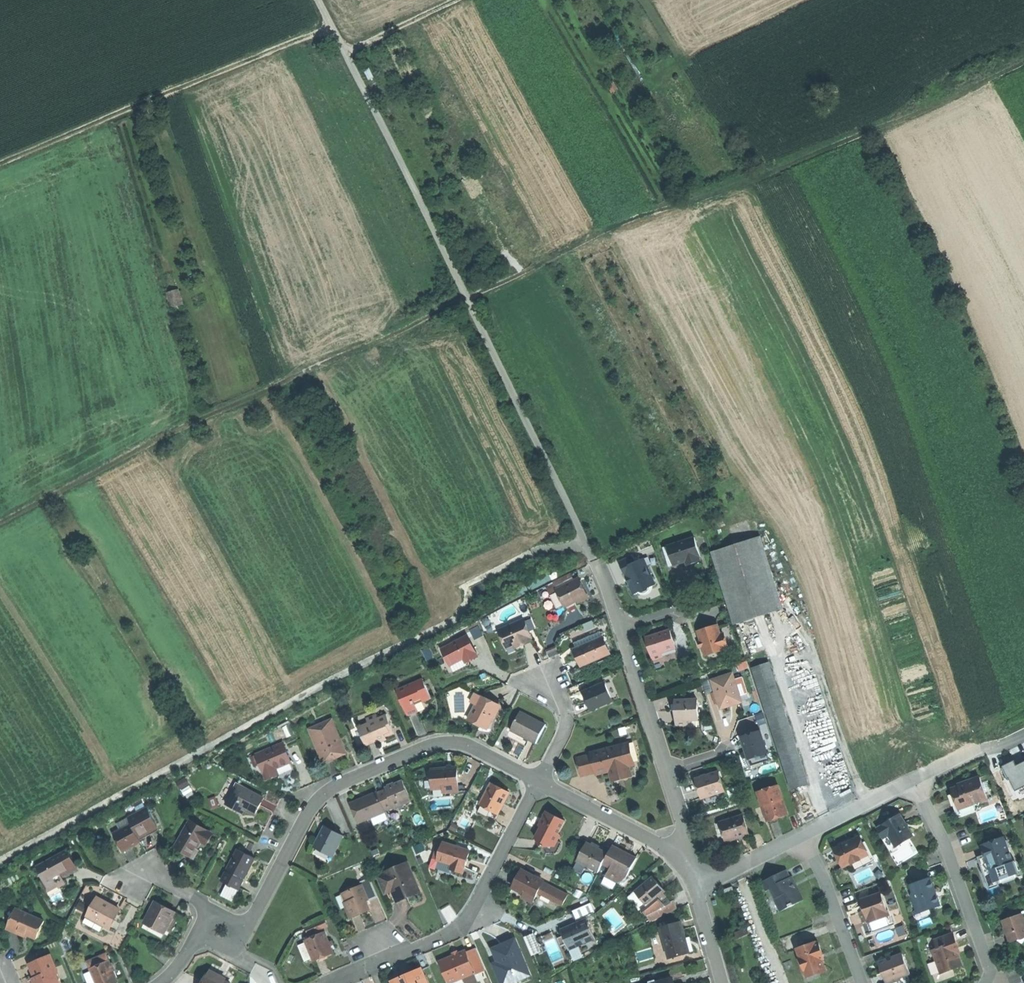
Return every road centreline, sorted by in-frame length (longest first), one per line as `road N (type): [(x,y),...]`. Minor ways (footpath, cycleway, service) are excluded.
road 1 (track): [(0,864),(457,621),(470,586),(534,555),(586,546),(476,291),(318,0)]
road 2 (track): [(1023,59),(905,114),(665,204),(336,351),(0,517)]
road 3 (residential): [(540,781),(449,742),(341,783),(309,813),(253,916),(235,927)]
road 4 (track): [(0,164),(331,25)]
road 5 (residential): [(332,982),(456,930),(540,781)]
road 6 (residential): [(986,982),(988,964),(949,856),(911,781)]
road 7 (residential): [(690,874),(667,850),(540,781)]
road 8 (residential): [(800,836),(861,982)]
road 9 (residential): [(665,772),(621,628)]
road 10 (residential): [(911,781),(800,836)]
road 11 (residential): [(1023,737),(911,781)]
road 12 (track): [(346,52),(454,0)]

